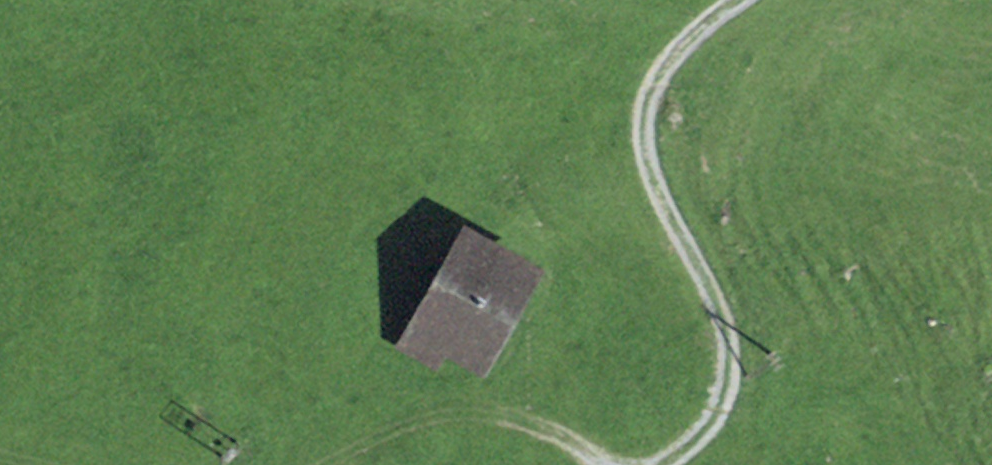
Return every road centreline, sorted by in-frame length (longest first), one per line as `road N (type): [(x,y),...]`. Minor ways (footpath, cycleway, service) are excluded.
road 1 (track): [(651,464),(702,431),(723,401),(731,338),(720,296),(663,193),(650,118),(678,50),(738,0)]
road 2 (track): [(319,464),(468,405),(545,411),(589,430),(625,464)]

